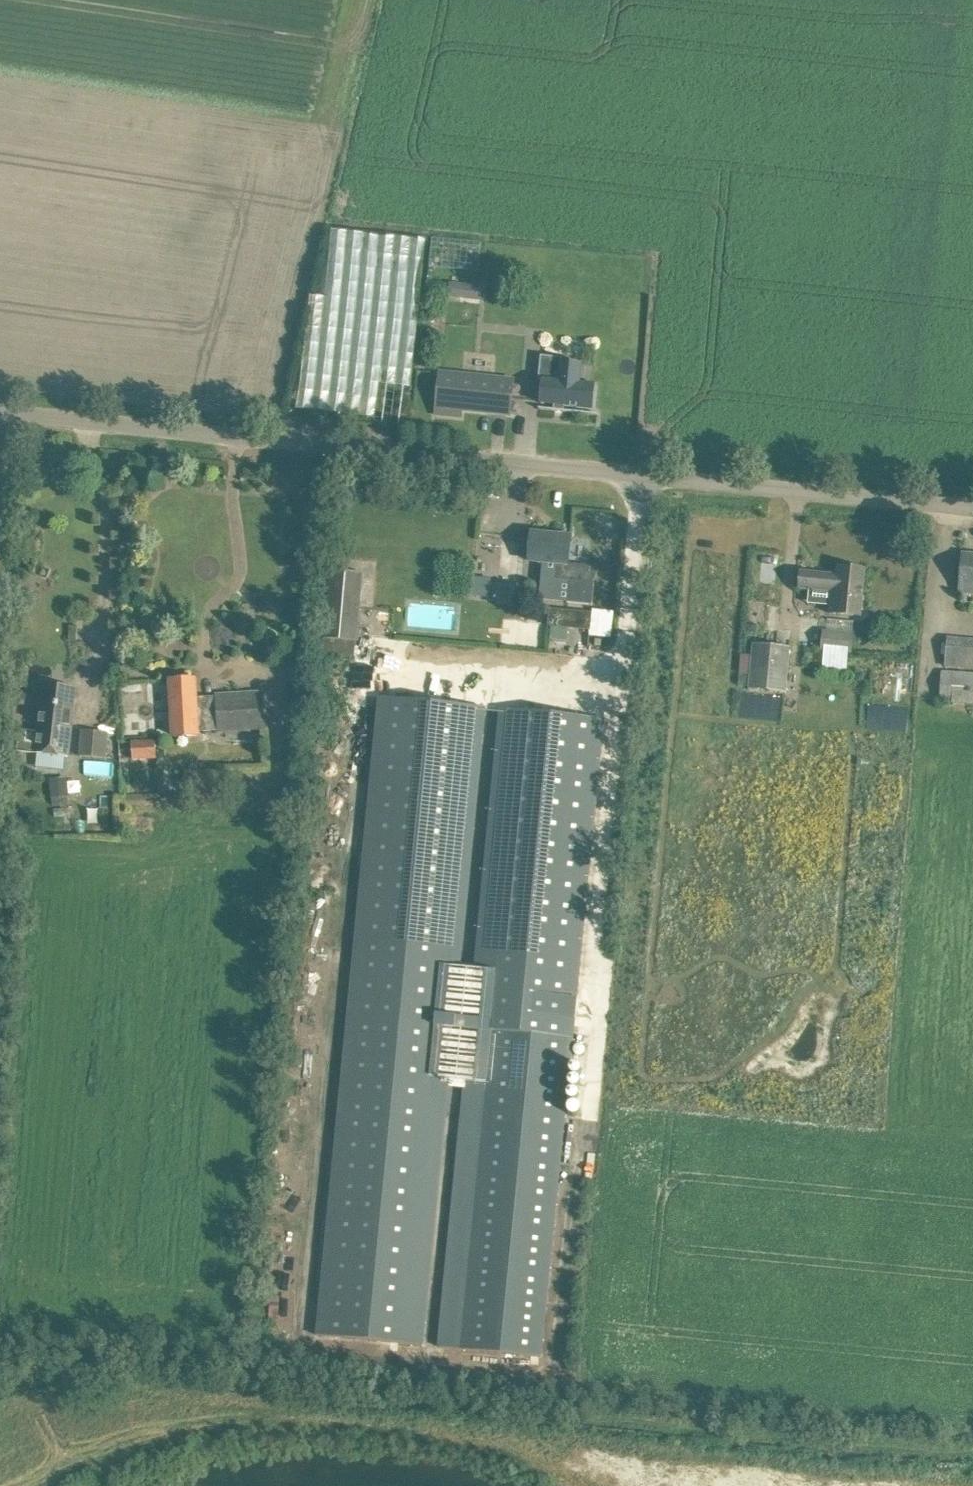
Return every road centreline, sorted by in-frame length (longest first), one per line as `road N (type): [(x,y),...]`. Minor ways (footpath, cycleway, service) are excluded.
road 1 (unclassified): [(972,505),(0,411)]

